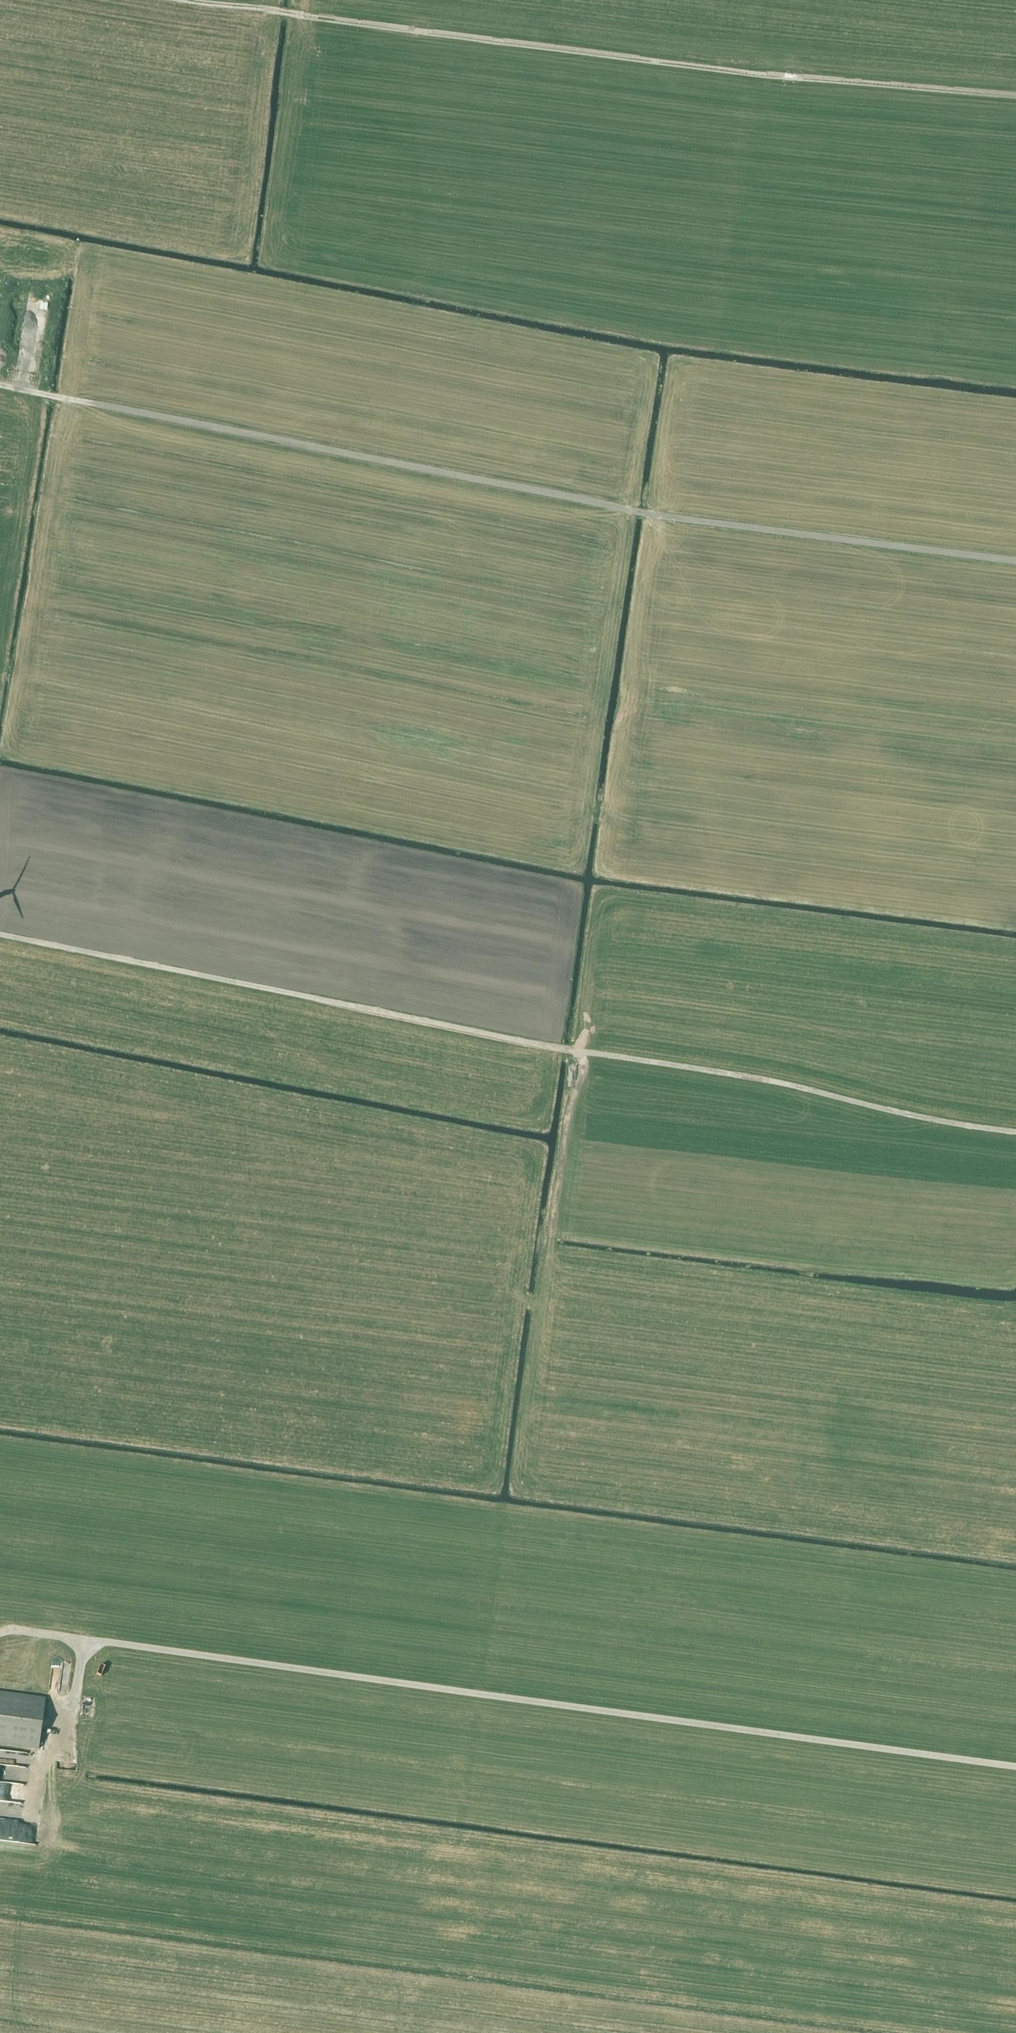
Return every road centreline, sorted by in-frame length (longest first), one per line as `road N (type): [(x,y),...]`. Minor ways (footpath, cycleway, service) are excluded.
road 1 (track): [(0,1634),(1015,1766)]
road 2 (track): [(84,1639),(76,1699),(36,1765),(31,1804)]

